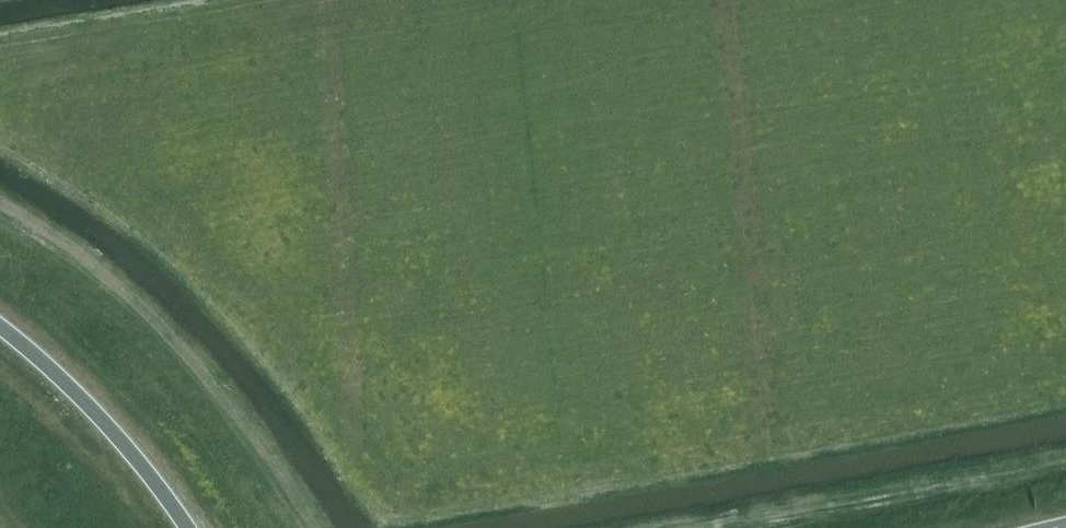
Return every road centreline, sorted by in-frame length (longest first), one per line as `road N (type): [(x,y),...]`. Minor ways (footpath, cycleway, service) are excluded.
road 1 (trunk): [(189,527),(140,460),(50,364),(0,325)]

